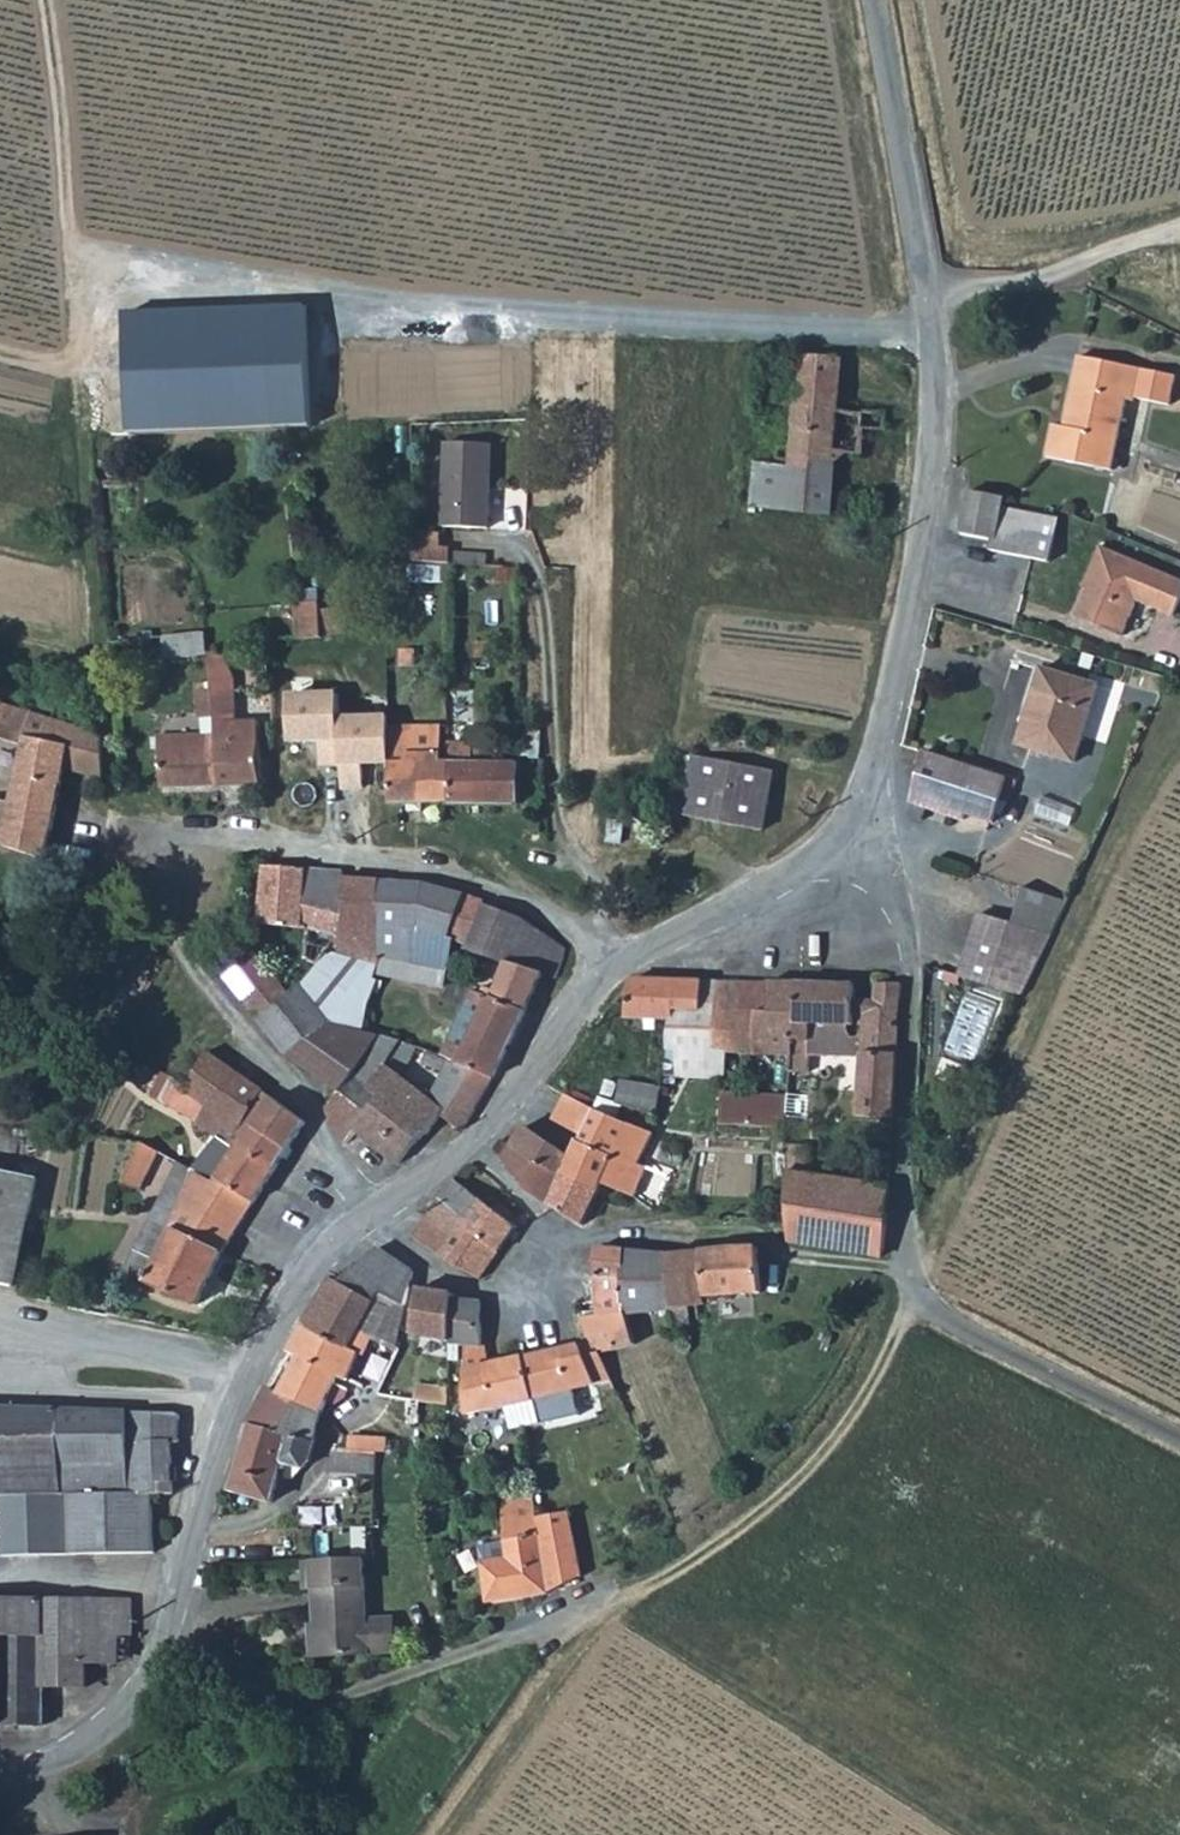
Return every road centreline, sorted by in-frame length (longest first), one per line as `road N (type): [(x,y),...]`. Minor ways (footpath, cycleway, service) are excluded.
road 1 (unclassified): [(867,782),(830,844),(785,880),(590,991),(493,1115),(333,1238),(292,1289),(226,1434),(163,1655),(112,1722),(70,1754),(0,1781)]
road 2 (track): [(932,339),(851,339),(73,267)]
road 3 (track): [(142,846),(113,808),(48,0)]
road 4 (unclassified): [(1179,1442),(922,1306),(898,1261),(908,905),(867,782)]
road 5 (unclassified): [(873,0),(937,368),(936,449),(892,693),(867,782)]
road 6 (track): [(922,1306),(900,1328),(856,1415),(790,1489),(601,1632),(445,1834)]
road 7 (track): [(927,304),(1057,279),(1179,236)]

